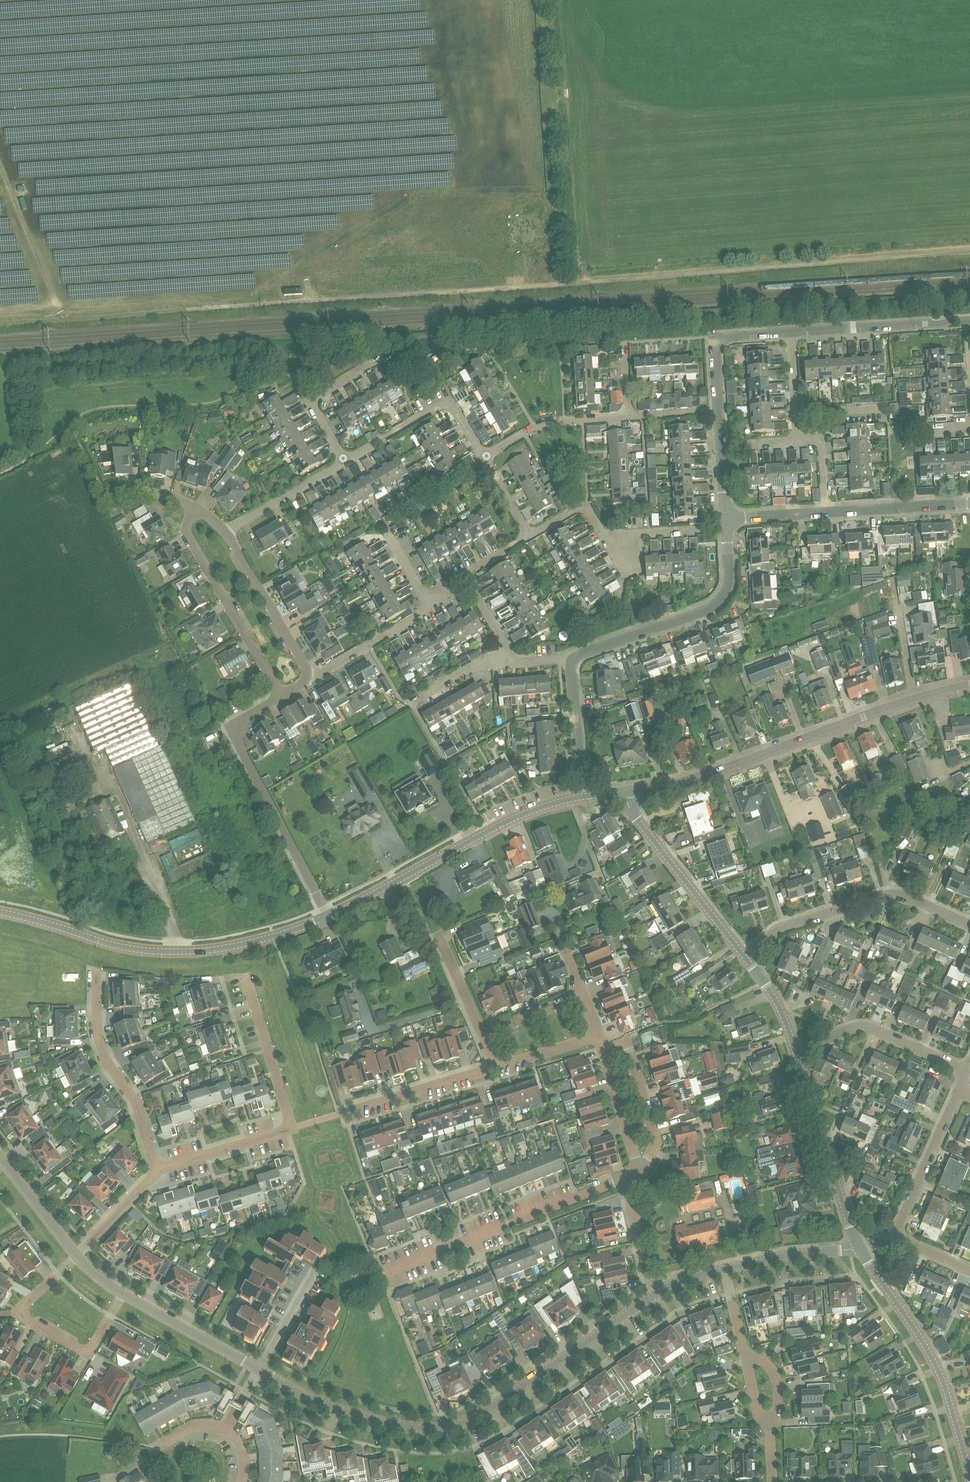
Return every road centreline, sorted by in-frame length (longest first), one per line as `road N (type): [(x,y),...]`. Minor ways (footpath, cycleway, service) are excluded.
road 1 (unclassified): [(261,304),(969,250)]
road 2 (residential): [(260,1370),(349,1413),(409,1427),(450,1426),(484,1413),(657,1293)]
road 3 (tertiary): [(627,790),(714,772),(886,708),(969,686)]
road 4 (tertiary): [(0,913),(111,945),(166,951),(235,946),(327,916)]
road 5 (residential): [(155,1173),(292,1128),(246,977)]
road 6 (tertiary): [(327,916),(522,815),(583,797)]
road 7 (residential): [(327,916),(235,732),(240,720),(280,694)]
road 8 (residential): [(383,1275),(625,1180)]
road 9 (tertiary): [(969,1476),(931,1350),(859,1248)]
road 10 (residential): [(743,955),(792,924),(885,894),(969,924)]
road 11 (residential): [(124,1294),(89,1355),(15,1313),(77,1255)]
road 12 (residential): [(574,657),(720,599),(727,586),(723,518)]
road 13 (residential): [(280,694),(185,534),(191,505)]
road 14 (residential): [(155,1173),(135,1100),(104,1057),(97,972)]
road 15 (tertiary): [(859,1248),(793,1045)]
road 16 (tertiary): [(743,955),(636,816),(627,790)]
road 17 (residential): [(484,457),(443,404),(344,461)]
road 18 (residential): [(963,1069),(861,1028),(793,1045)]
road 19 (residential): [(790,333),(969,321)]
road 20 (residential): [(311,677),(225,531)]
road 21 (residential): [(641,1172),(656,1142),(649,1103),(626,1040),(602,1045)]
road 22 (residential): [(340,1114),(495,1069)]
road 23 (residential): [(890,1232),(956,1085)]
road 24 (residential): [(260,1370),(124,1294)]
road 25 (residential): [(484,457),(550,422),(629,416)]
road 26 (residential): [(718,411),(714,337),(790,333)]
road 27 (residential): [(826,511),(969,502)]
road 28 (residential): [(583,797),(574,657)]
road 29 (residential): [(344,461),(225,531)]
road 30 (residential): [(724,1270),(859,1248)]
road 31 (residential): [(311,677),(429,609)]
road 32 (residential): [(641,1172),(602,1045)]
road 33 (track): [(187,310),(76,319),(60,312)]
road 34 (residential): [(77,1255),(0,1157)]

